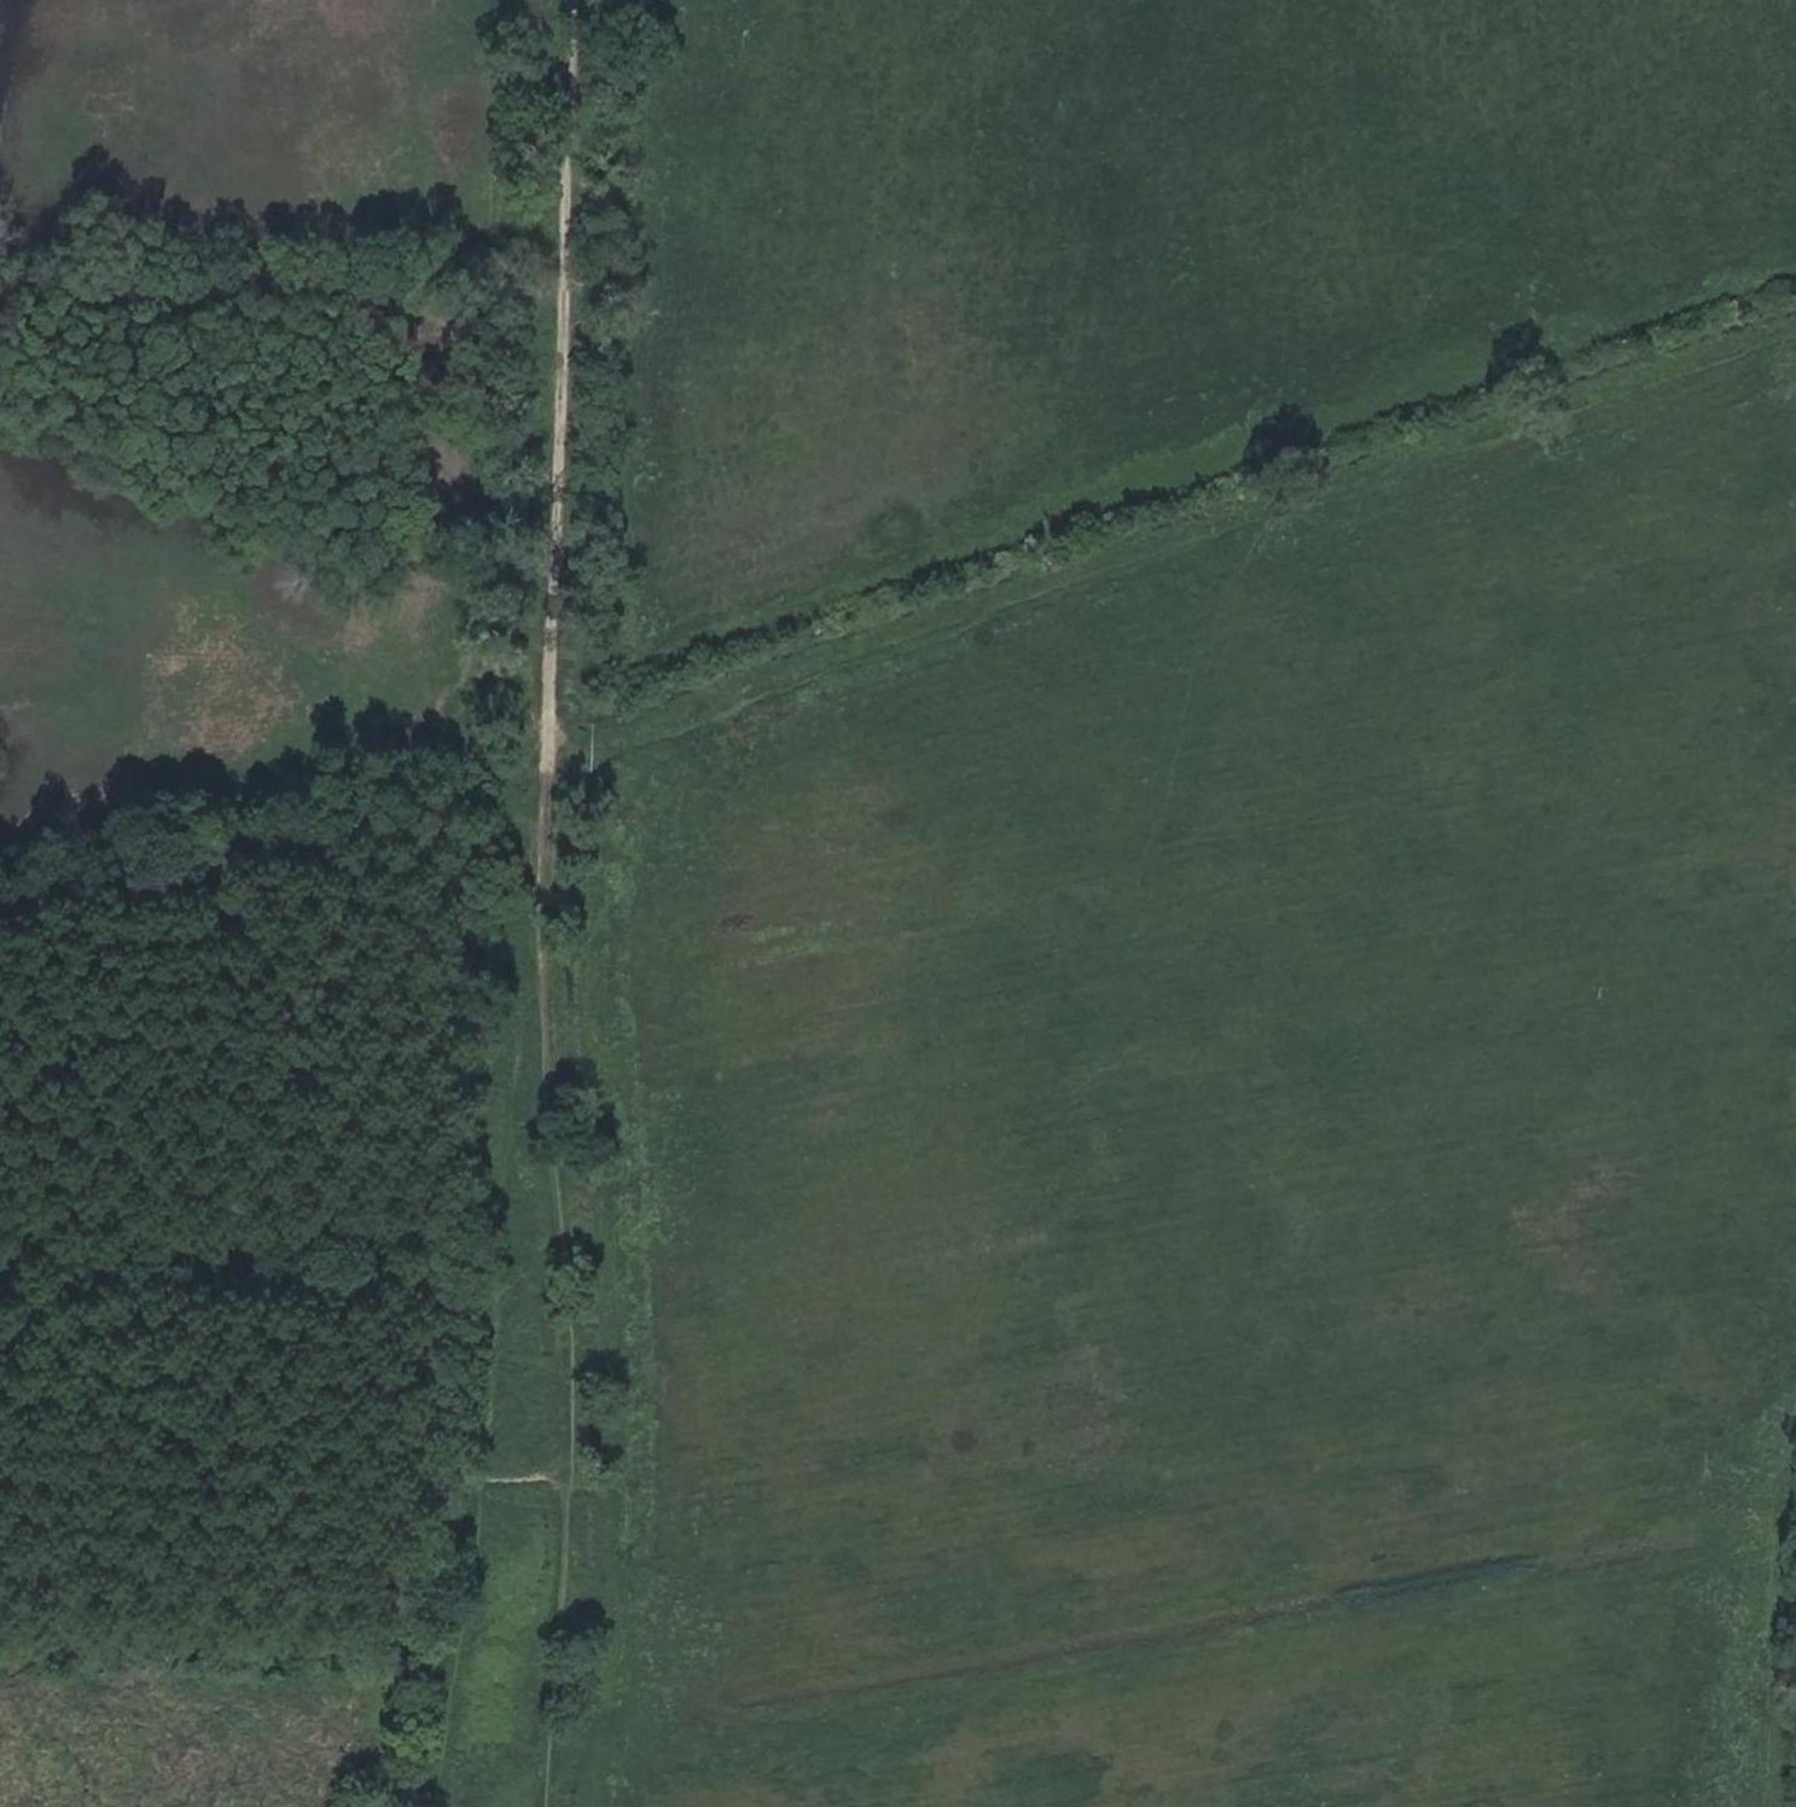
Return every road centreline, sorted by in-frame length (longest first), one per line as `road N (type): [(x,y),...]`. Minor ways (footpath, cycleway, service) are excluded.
road 1 (track): [(545,747),(591,0)]

